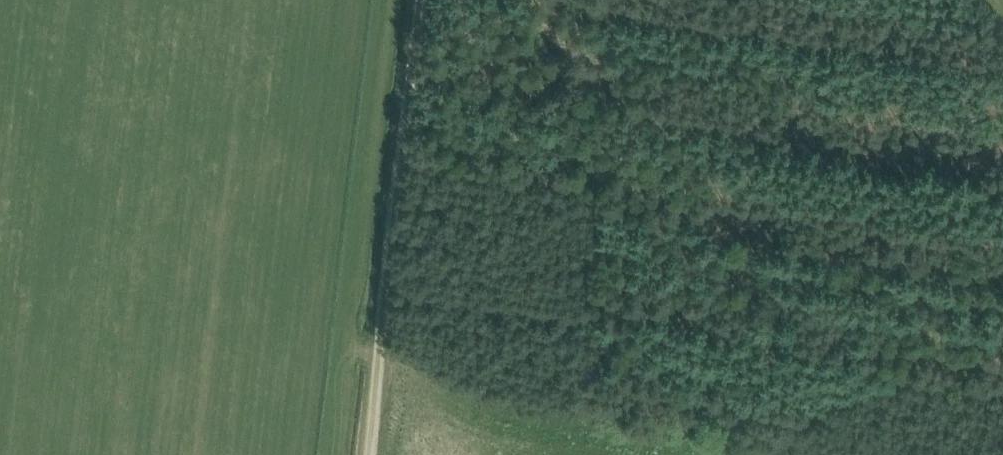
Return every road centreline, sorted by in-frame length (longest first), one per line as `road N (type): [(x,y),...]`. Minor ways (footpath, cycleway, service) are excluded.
road 1 (track): [(420,0),(369,454)]

